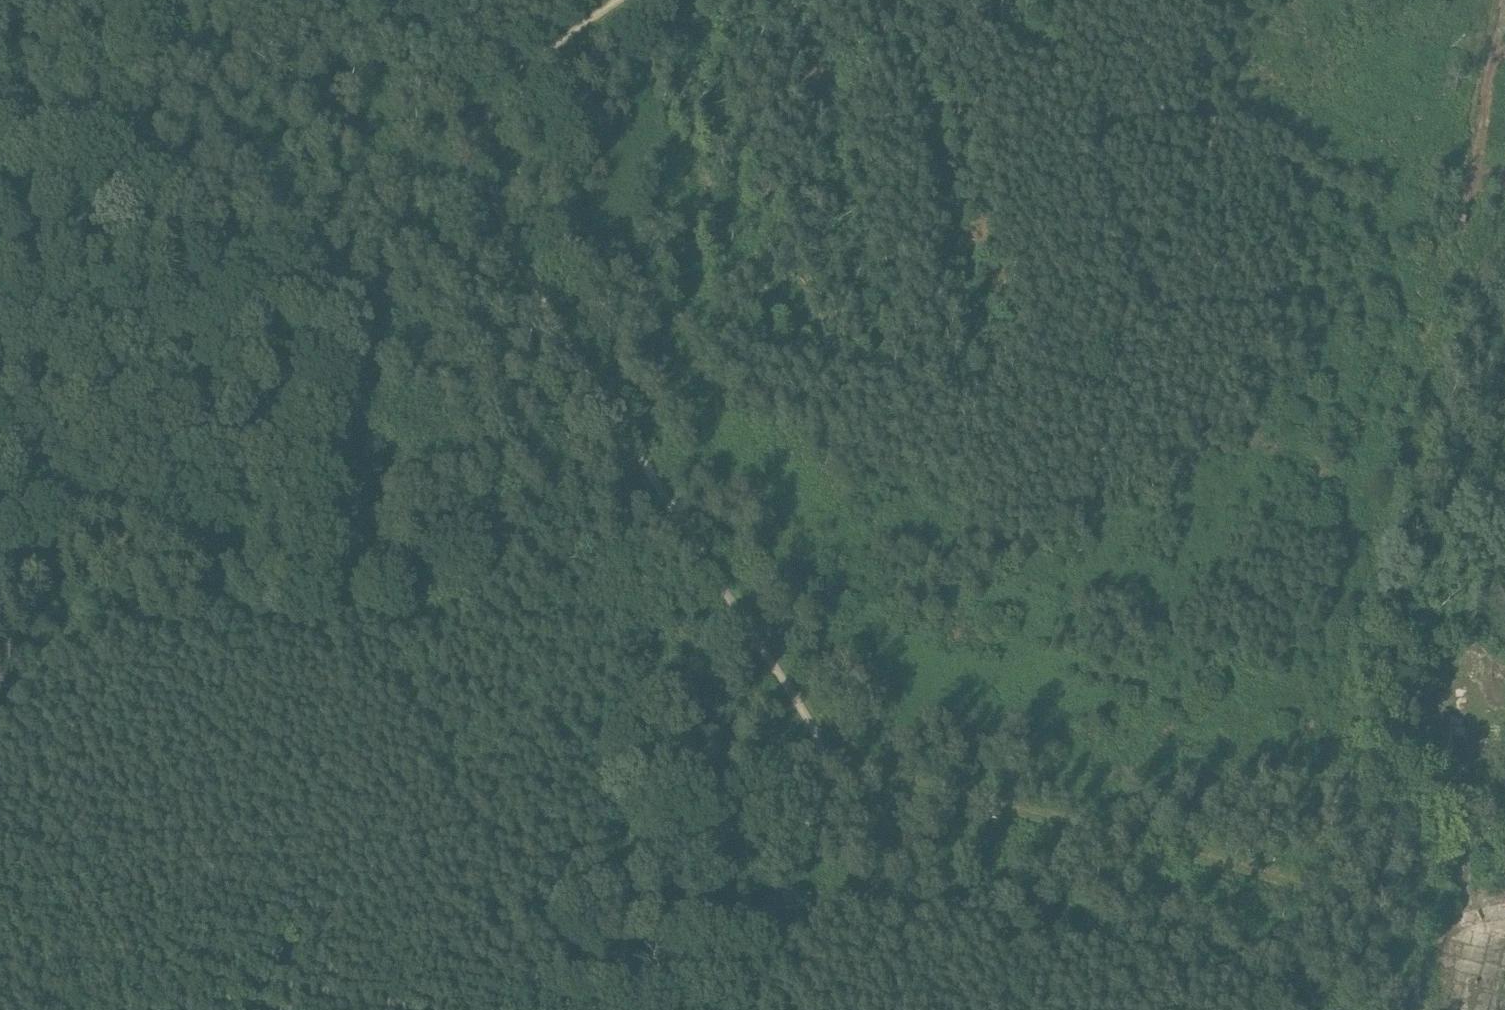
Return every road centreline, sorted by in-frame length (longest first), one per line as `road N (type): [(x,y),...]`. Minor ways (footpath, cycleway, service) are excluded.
road 1 (track): [(630,0),(517,79),(495,110),(492,143),(510,227),(821,724),(830,773),(817,828),(733,1009)]

